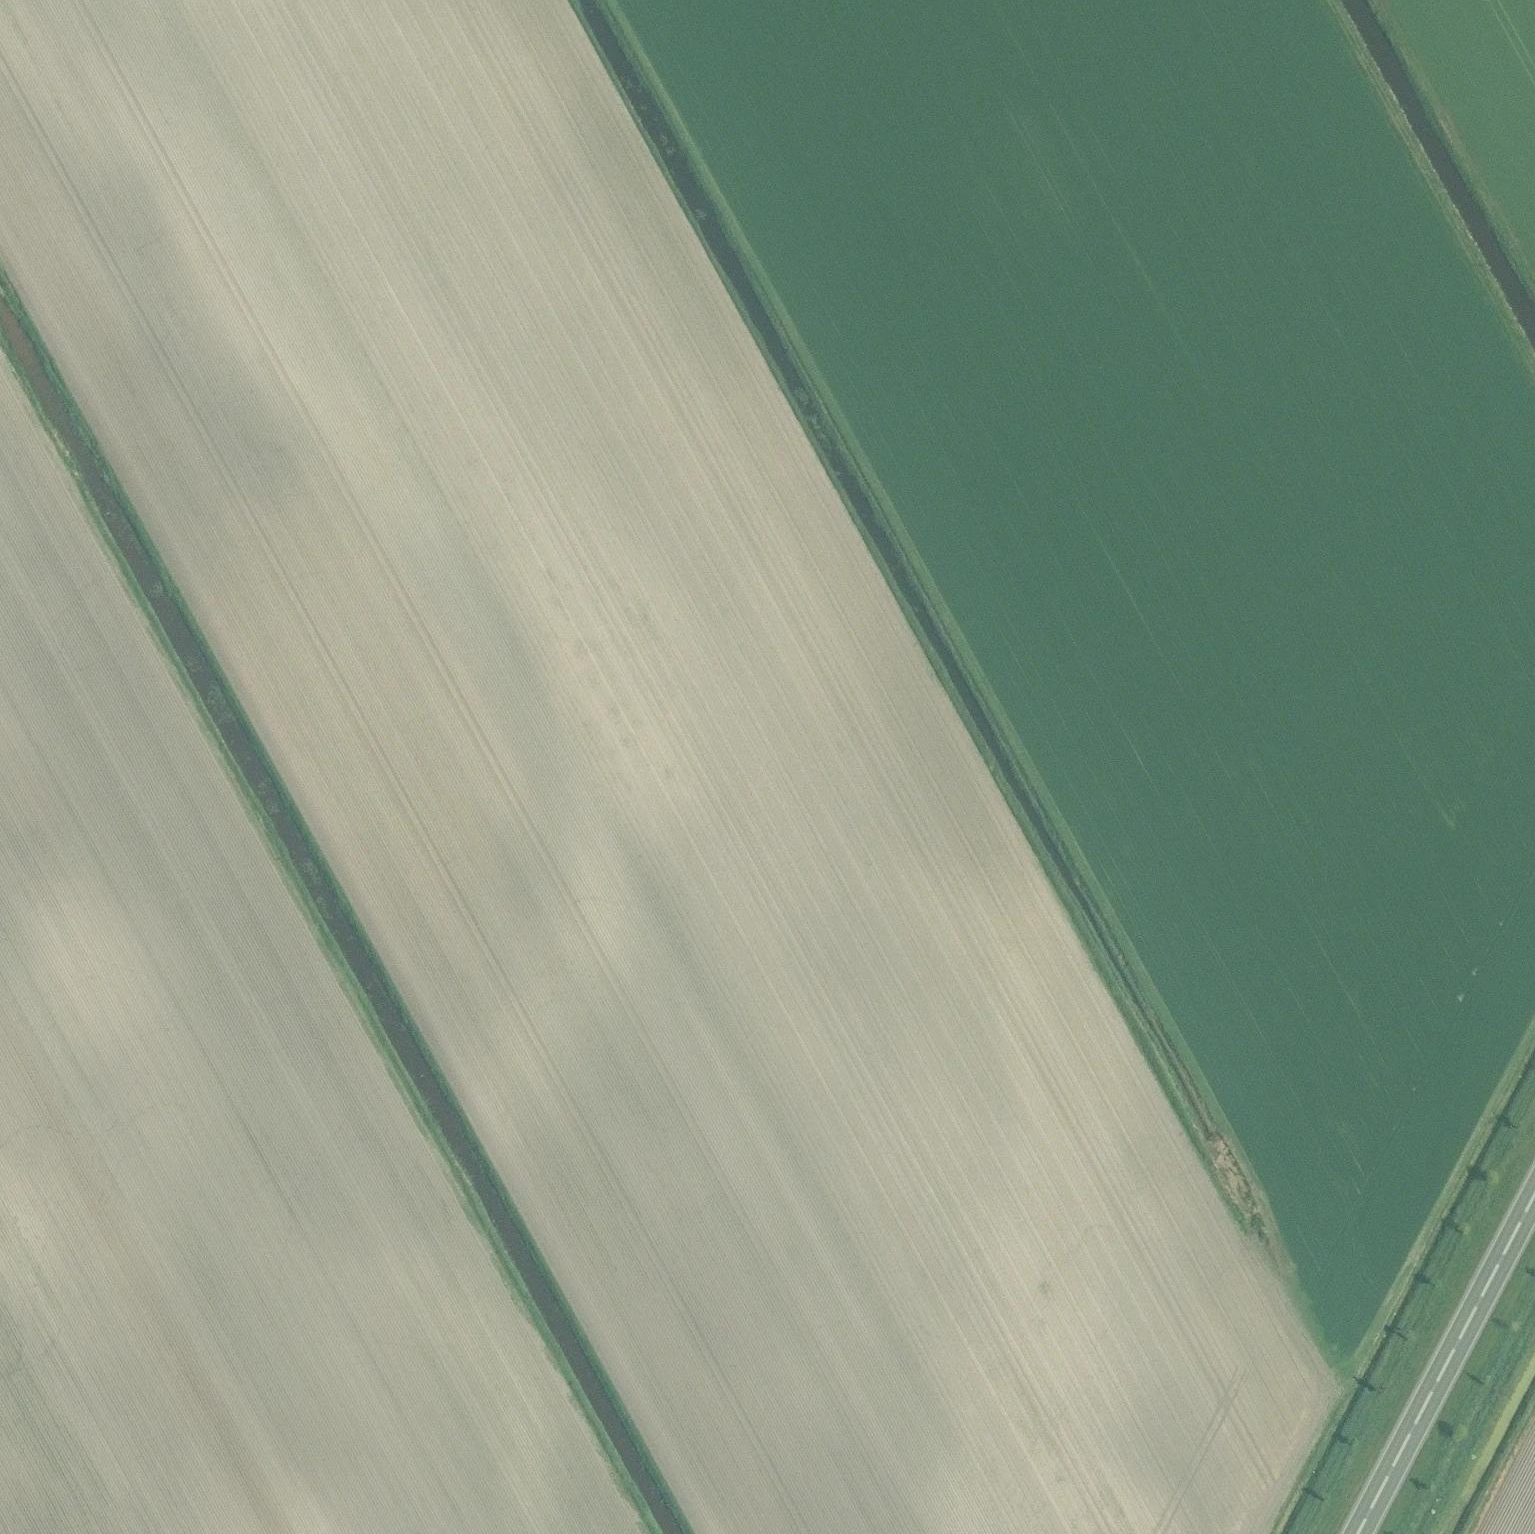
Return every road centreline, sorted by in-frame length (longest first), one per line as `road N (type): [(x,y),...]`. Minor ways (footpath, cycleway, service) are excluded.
road 1 (trunk): [(1359,1533),(1534,1198)]

